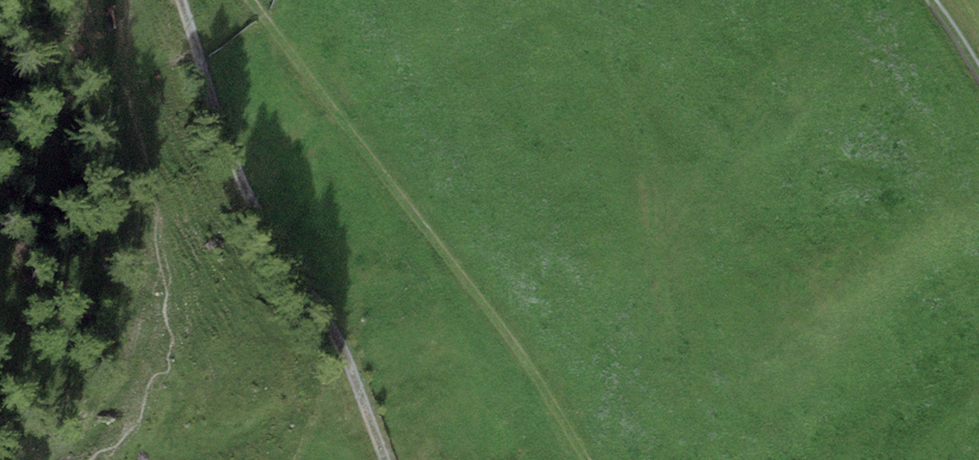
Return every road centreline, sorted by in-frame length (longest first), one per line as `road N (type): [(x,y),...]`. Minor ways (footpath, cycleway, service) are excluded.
road 1 (track): [(254,0),(514,350),(579,459)]
road 2 (track): [(182,0),(241,181),(366,397),(387,459)]

